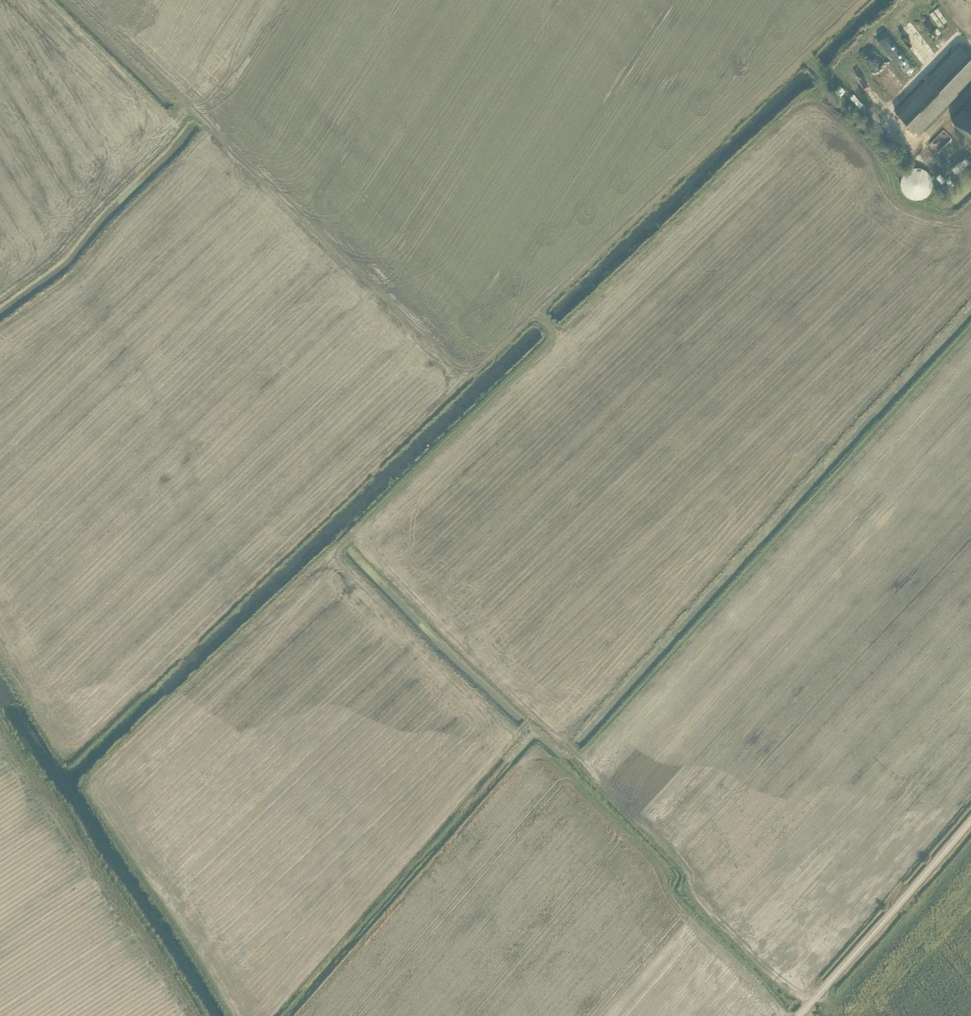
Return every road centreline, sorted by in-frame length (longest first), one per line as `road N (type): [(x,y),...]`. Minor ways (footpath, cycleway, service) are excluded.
road 1 (unclassified): [(798,1015),(970,819)]

